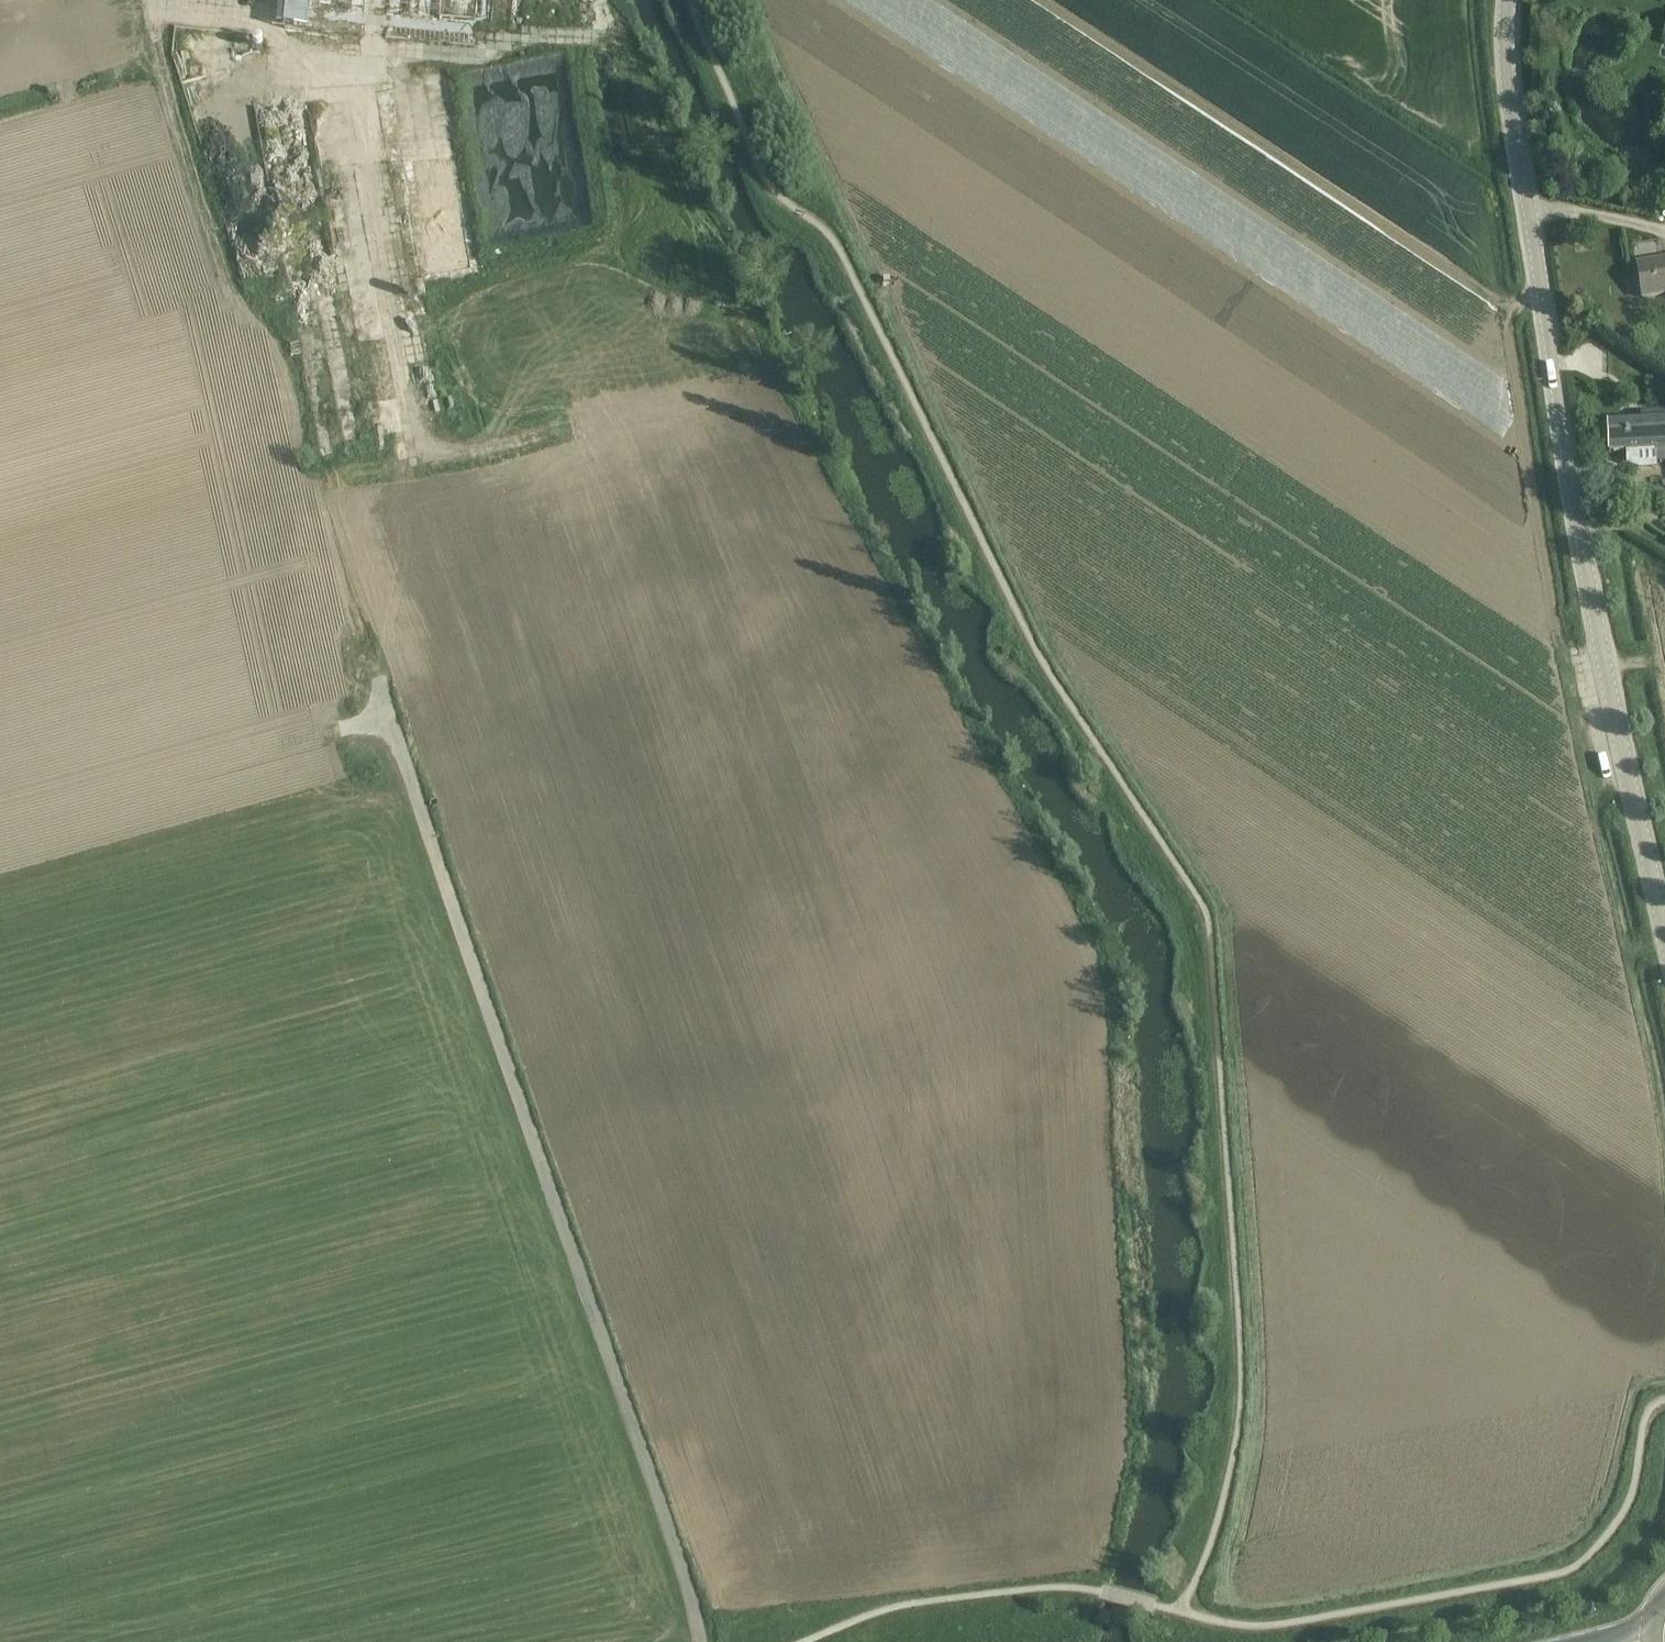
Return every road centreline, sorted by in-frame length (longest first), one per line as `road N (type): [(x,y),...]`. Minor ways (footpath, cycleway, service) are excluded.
road 1 (tertiary): [(1664,953),(1539,360),(1505,0)]
road 2 (track): [(1178,1612),(1260,1628),(1566,1575),(1628,1506),(1646,1413),(1664,1405)]

